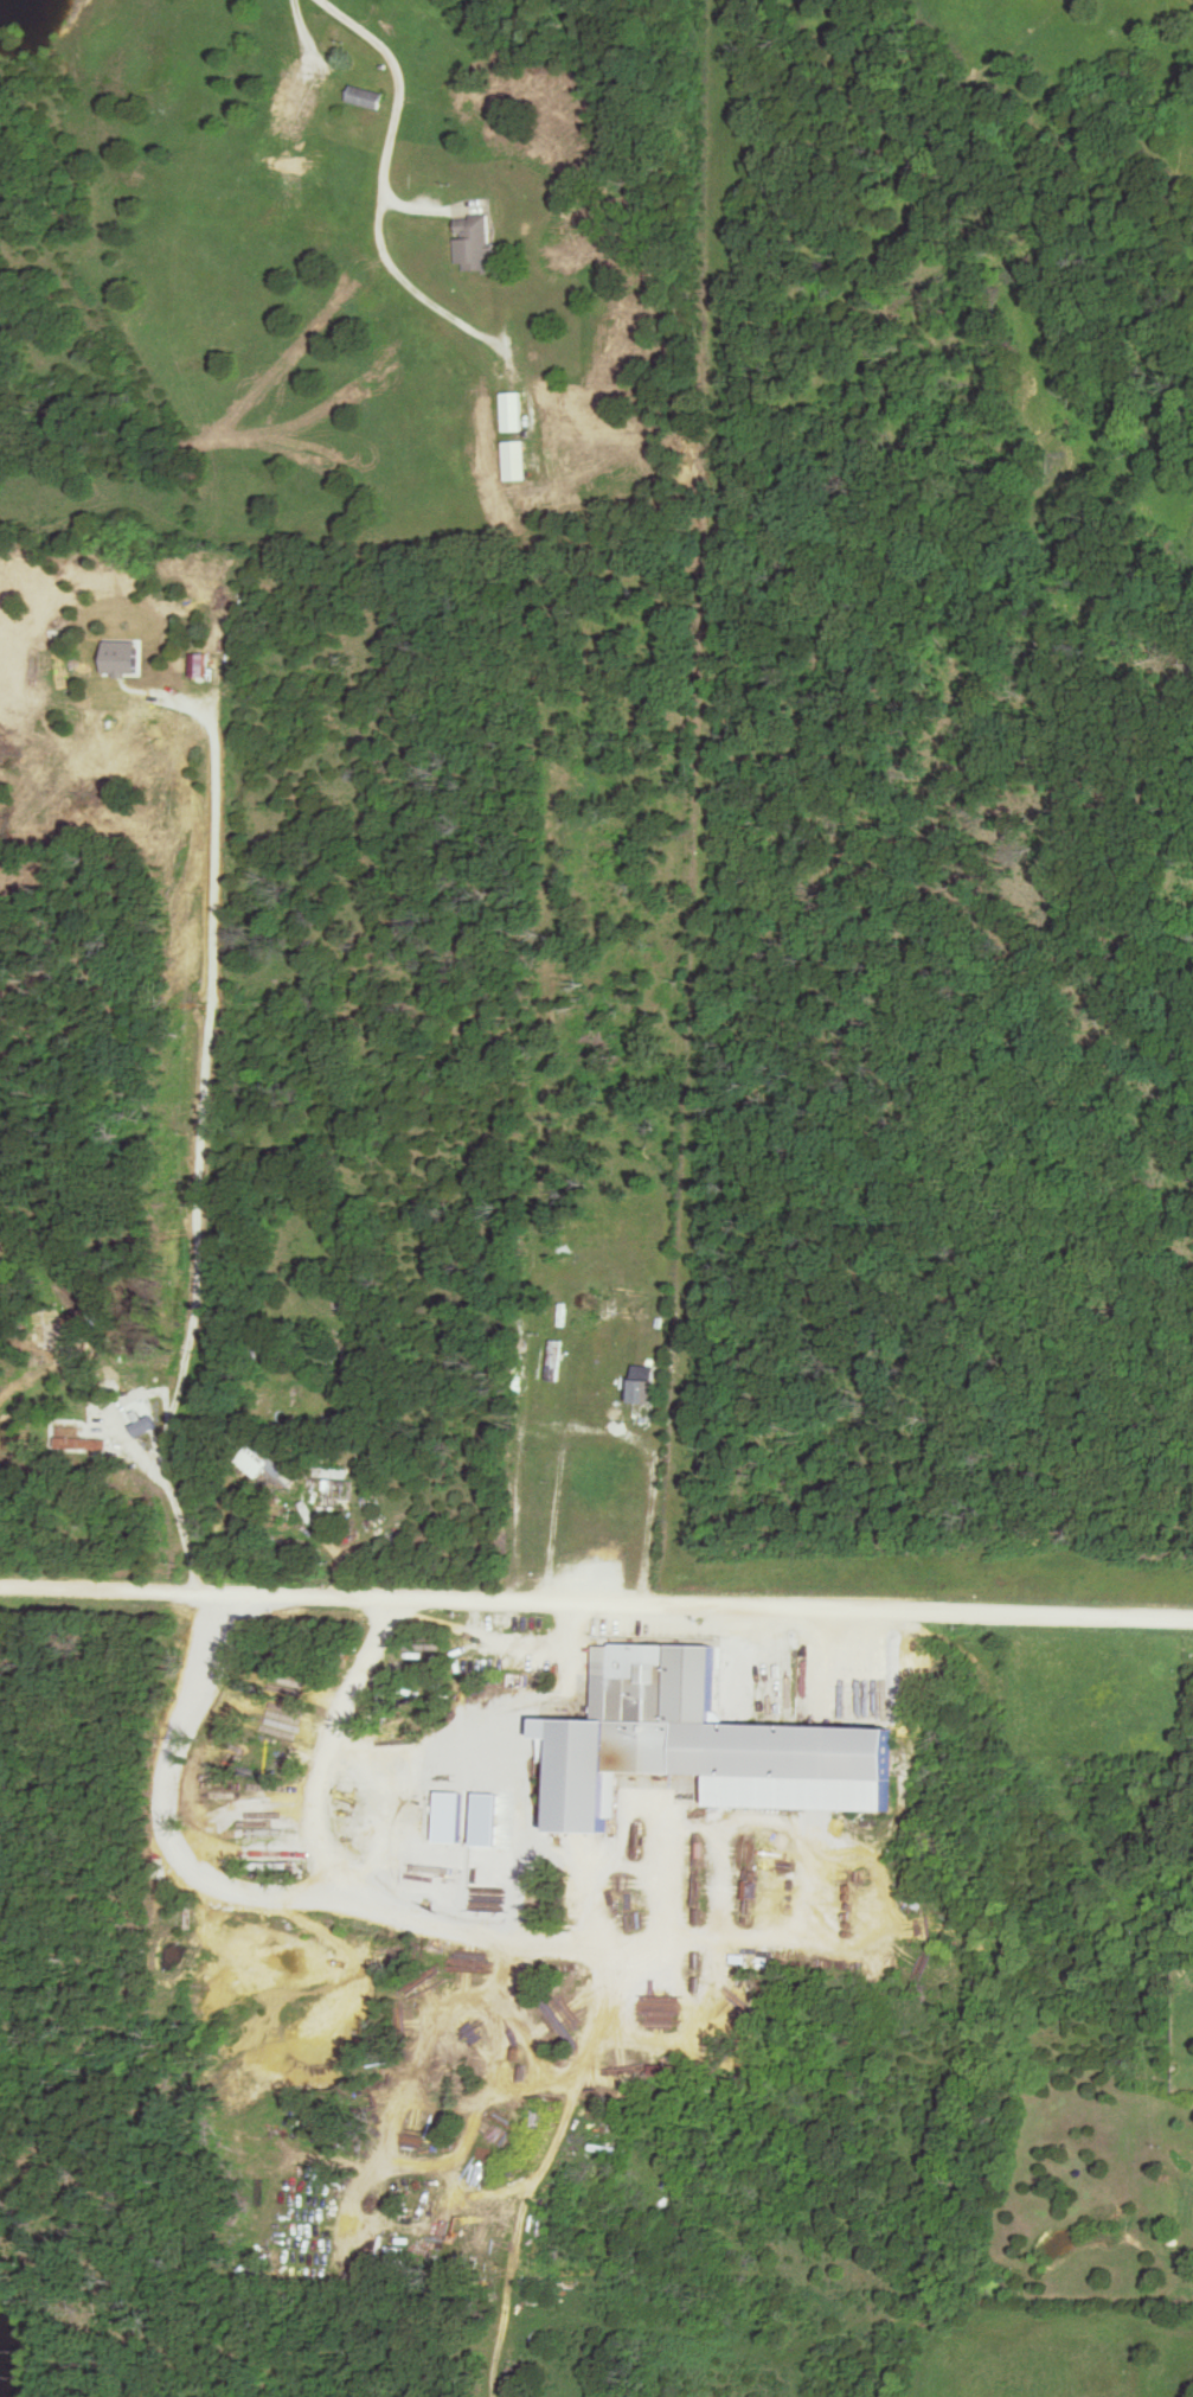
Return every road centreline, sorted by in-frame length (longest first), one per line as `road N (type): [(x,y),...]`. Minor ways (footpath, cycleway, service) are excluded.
road 1 (residential): [(0,1588),(1192,1623)]

